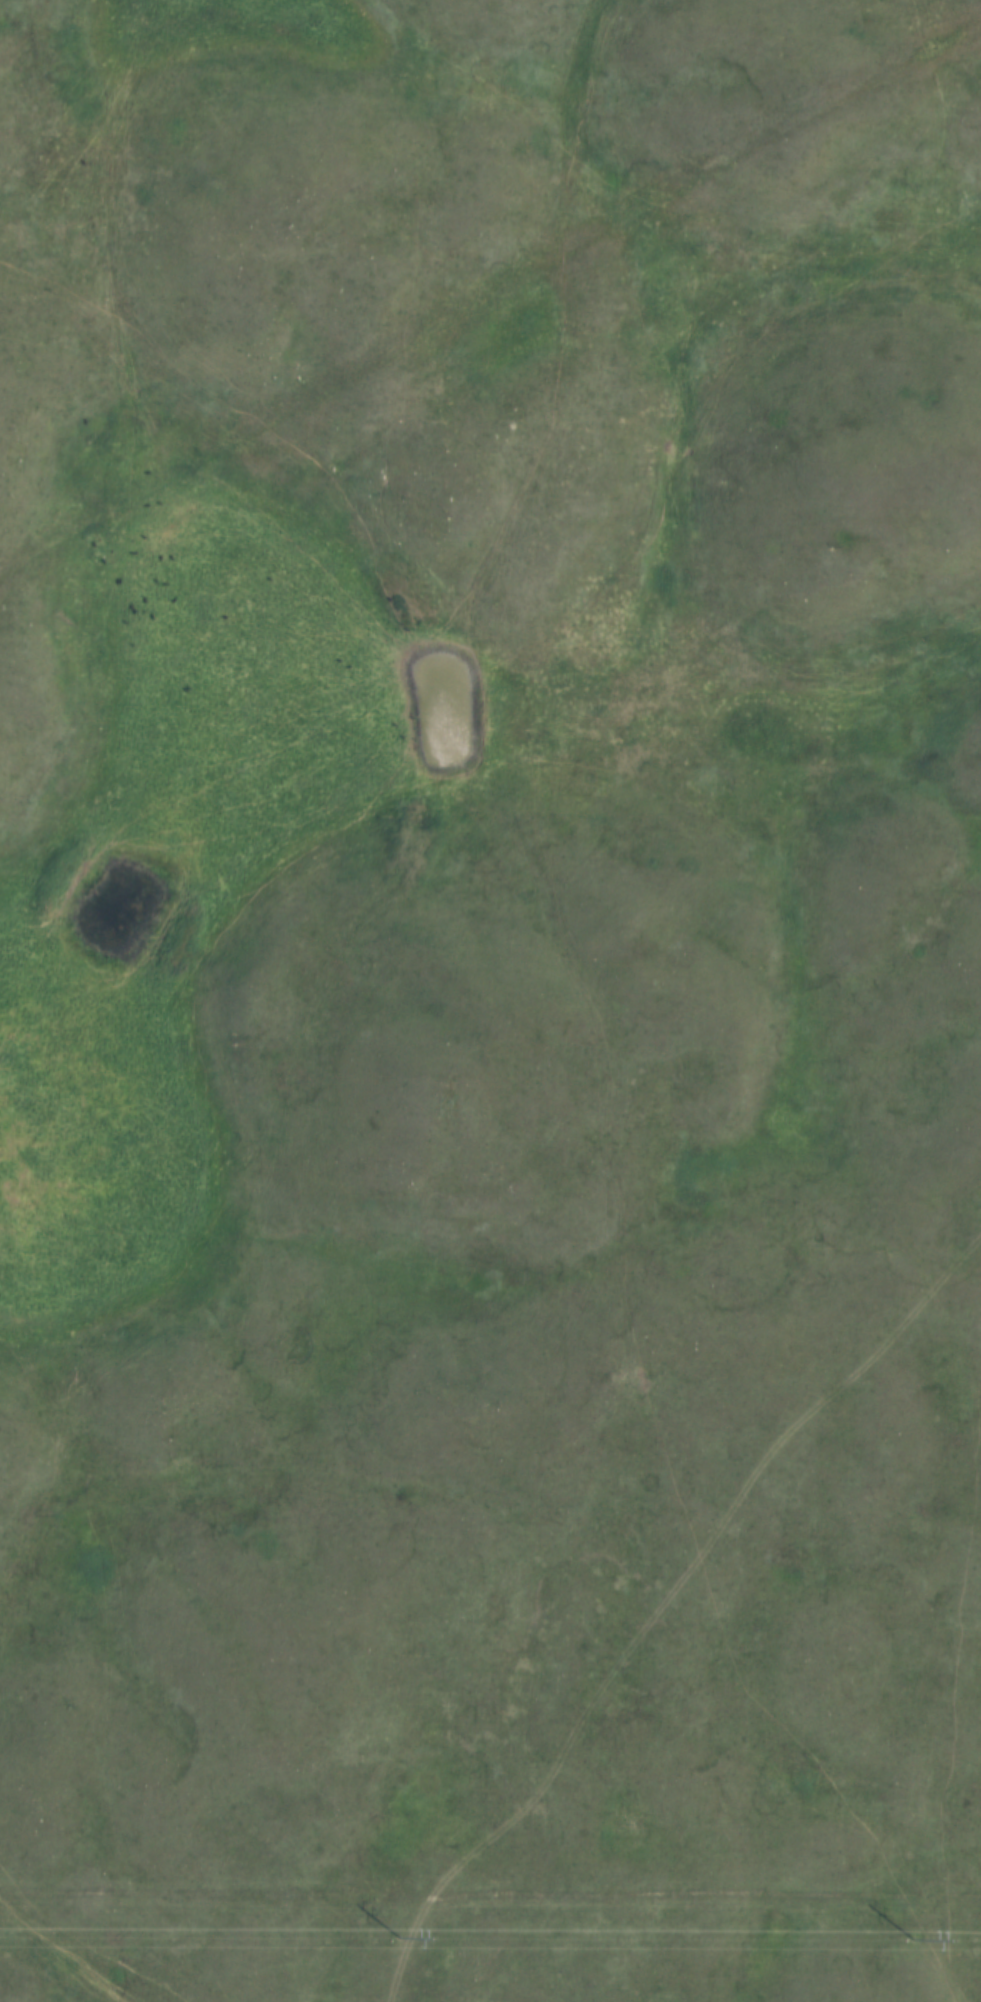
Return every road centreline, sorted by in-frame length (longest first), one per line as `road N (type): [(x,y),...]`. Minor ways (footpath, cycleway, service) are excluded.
road 1 (track): [(395,2001),(433,1899),(552,1784),(627,1652),(720,1538),(751,1479),(980,1247)]

